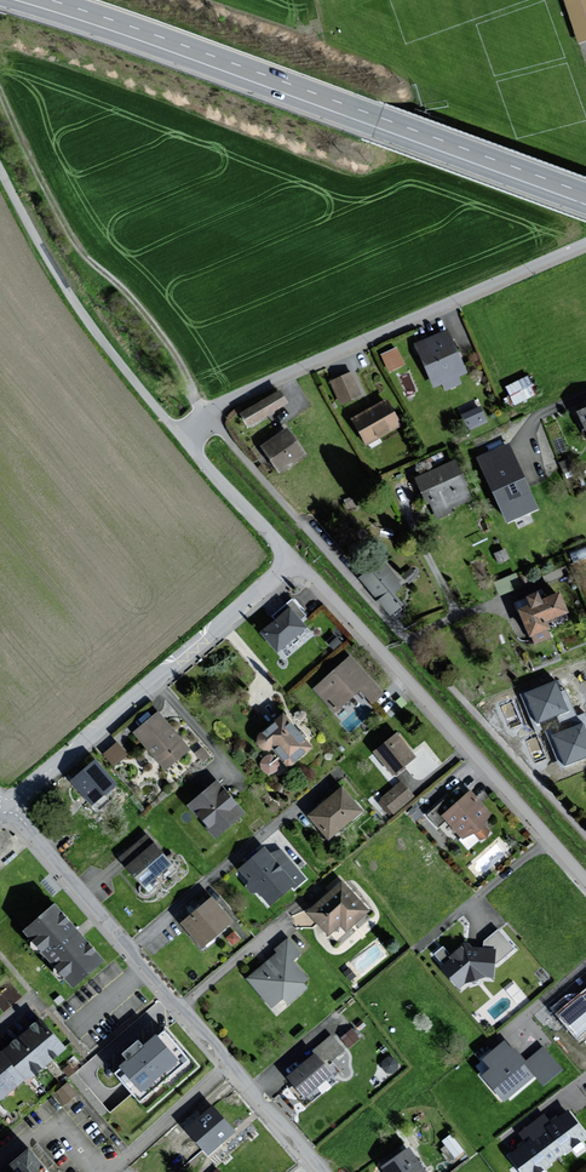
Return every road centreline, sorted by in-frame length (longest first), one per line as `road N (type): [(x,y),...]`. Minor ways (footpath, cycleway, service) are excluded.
road 1 (primary): [(585,199),(33,0)]
road 2 (residential): [(321,1171),(8,808)]
road 3 (unclassified): [(182,436),(241,394),(585,245)]
road 4 (residential): [(295,559),(585,879)]
road 5 (track): [(209,414),(192,403),(188,376),(163,336),(80,250),(0,89)]
road 6 (residential): [(295,559),(227,627),(8,808)]
road 7 (unclassified): [(182,436),(81,311),(0,167)]
road 8 (residential): [(182,436),(295,559)]

